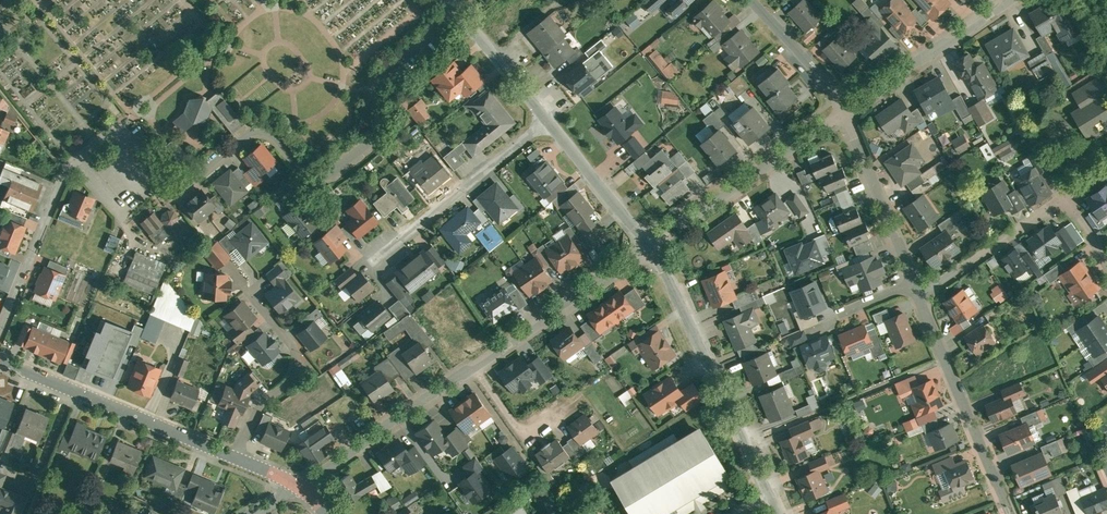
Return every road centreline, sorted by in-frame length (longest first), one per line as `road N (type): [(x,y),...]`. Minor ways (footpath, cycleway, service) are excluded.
road 1 (residential): [(0,330),(67,170),(105,140),(129,139),(176,187),(262,131),(304,171),(328,175),(376,134),(376,81),(459,10)]
road 2 (residential): [(649,244),(299,484)]
road 3 (residential): [(649,244),(778,513)]
road 4 (residential): [(0,360),(237,458)]
road 5 (residential): [(845,111),(649,244)]
road 6 (residential): [(919,297),(1010,513)]
road 7 (residential): [(544,116),(371,255)]
road 8 (track): [(745,443),(943,359)]
road 9 (residential): [(1008,0),(845,111)]
road 10 (residential): [(237,458),(262,403),(300,368),(256,298)]
road 11 (residential): [(845,111),(913,283)]
road 12 (residential): [(919,297),(1065,198)]
road 13 (residential): [(544,116),(649,244)]
road 14 (residential): [(752,0),(845,111)]
road 15 (residential): [(459,10),(544,116)]

